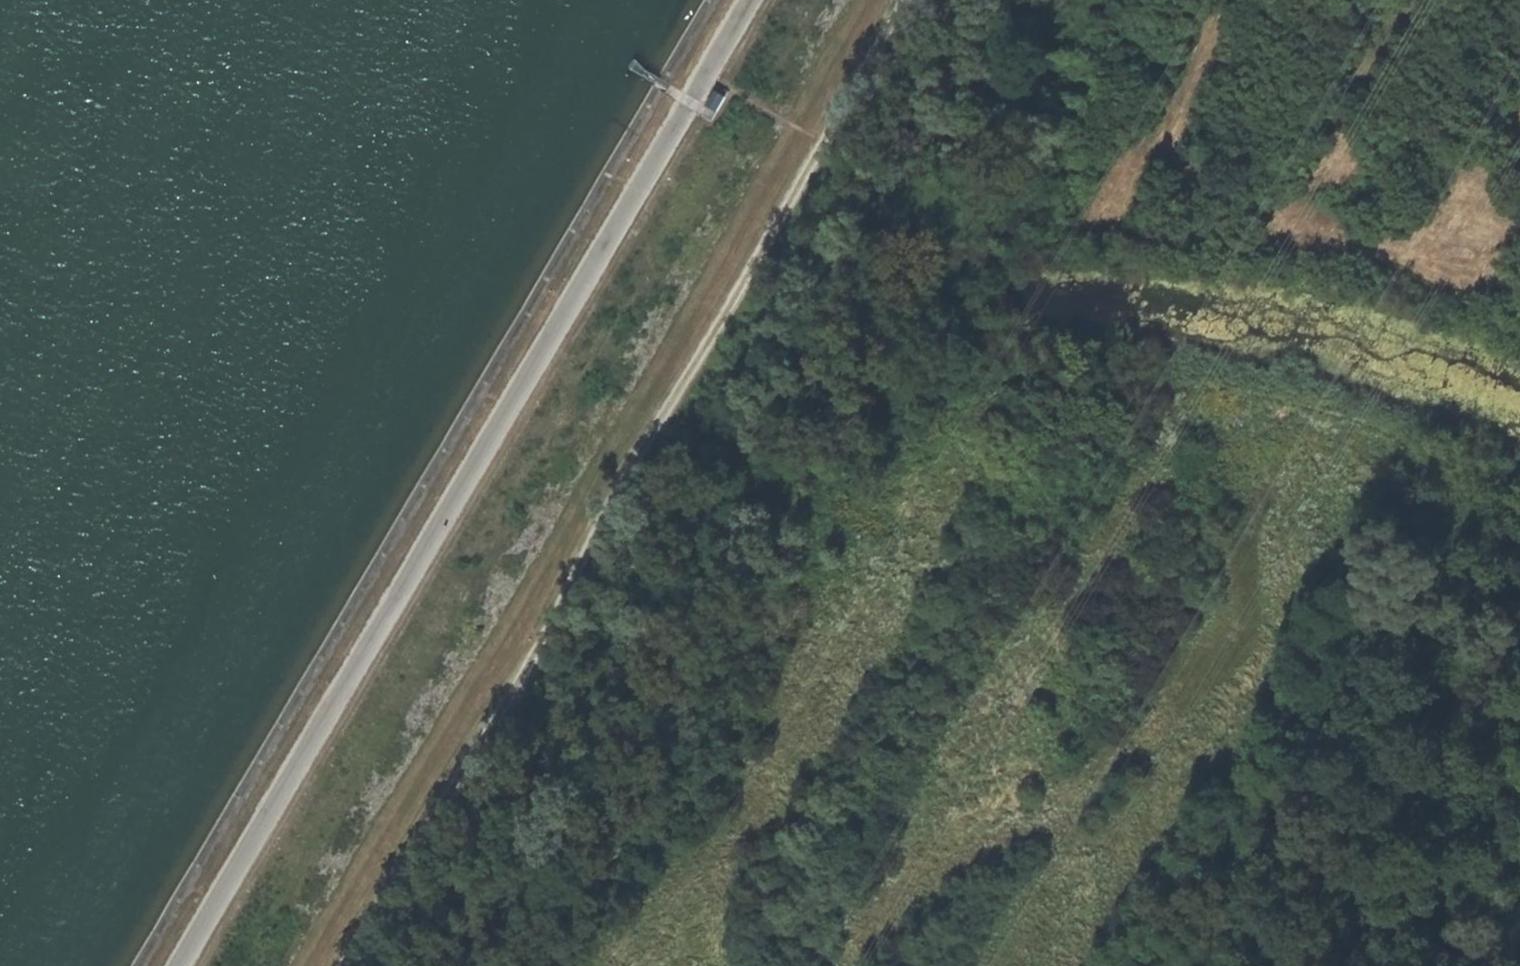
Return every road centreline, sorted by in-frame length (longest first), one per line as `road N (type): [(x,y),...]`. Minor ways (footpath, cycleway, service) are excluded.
road 1 (track): [(330,965),(905,0)]

